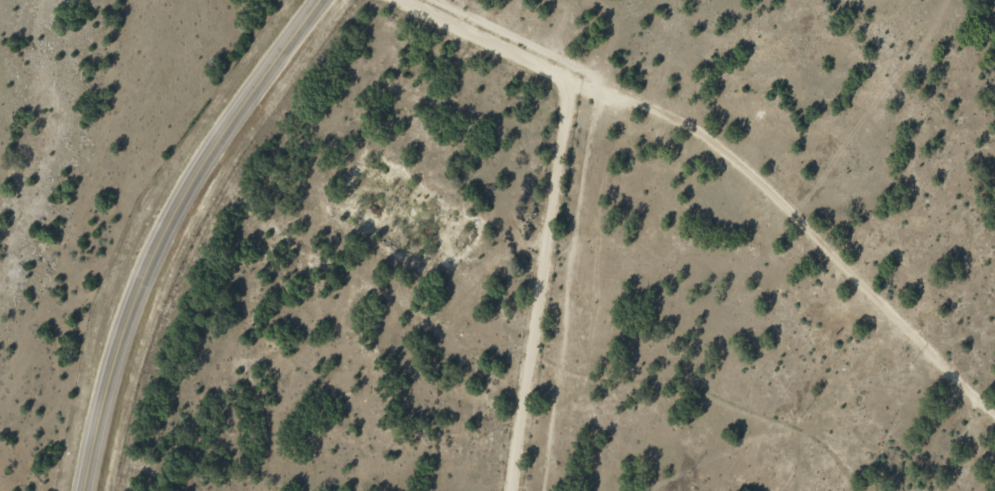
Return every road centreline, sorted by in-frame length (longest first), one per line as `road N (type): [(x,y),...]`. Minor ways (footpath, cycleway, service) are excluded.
road 1 (residential): [(994,409),(721,141),(413,0)]
road 2 (primary): [(90,490),(124,347),(158,252),(328,0)]
road 3 (residential): [(515,490),(562,196),(571,72)]

